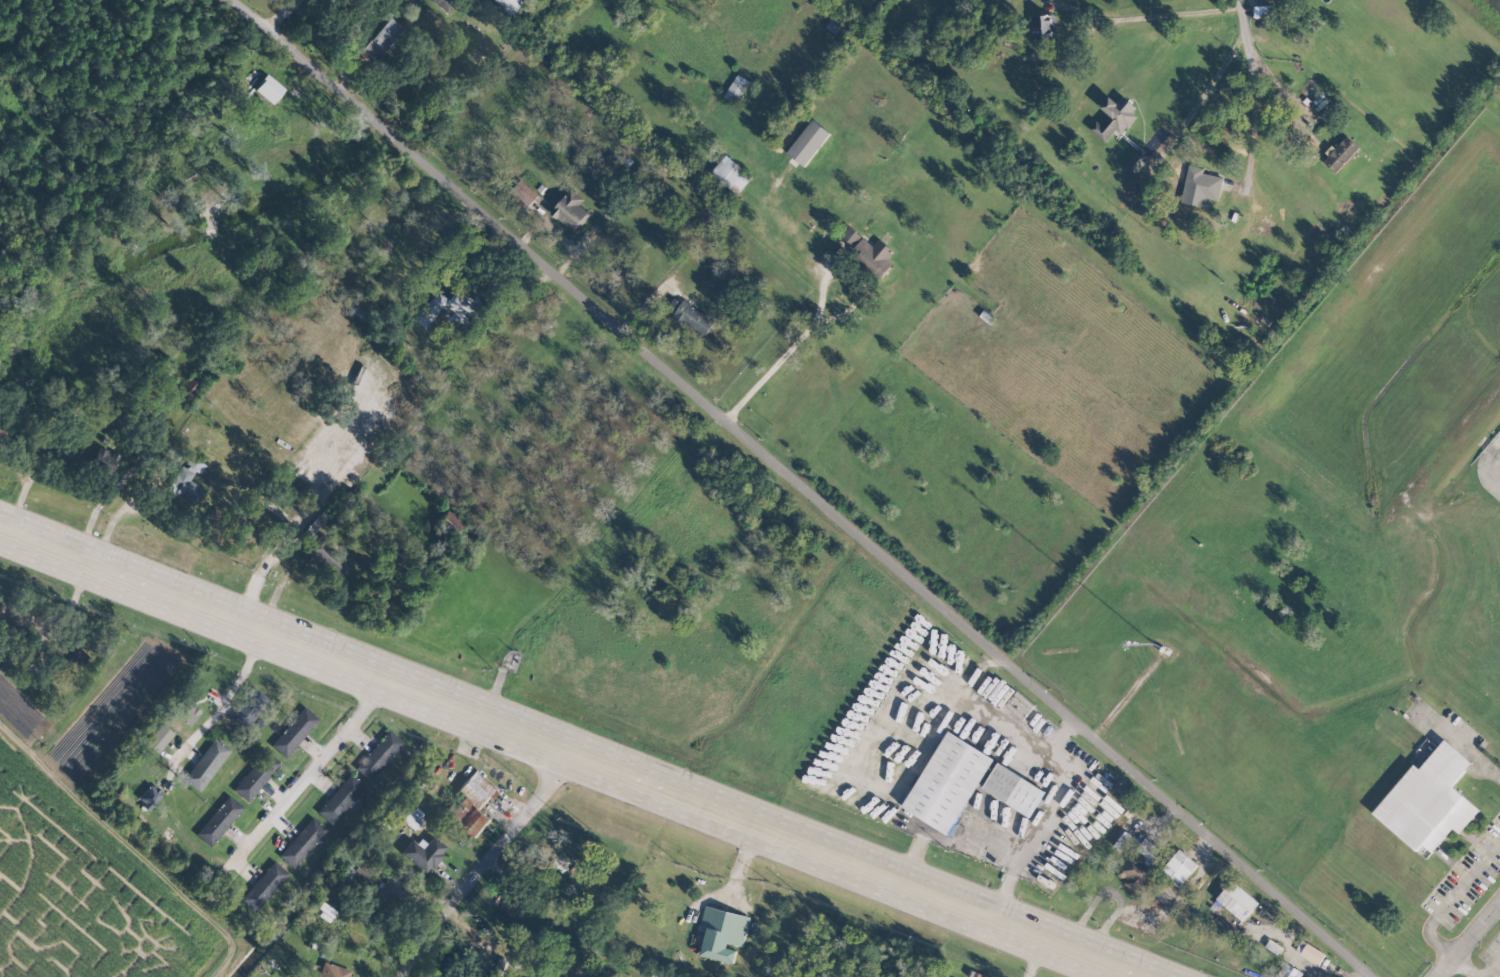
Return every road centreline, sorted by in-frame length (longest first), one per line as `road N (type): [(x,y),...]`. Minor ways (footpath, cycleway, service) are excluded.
road 1 (residential): [(1372,976),(239,0)]
road 2 (primary): [(0,533),(1143,976)]
road 3 (residential): [(401,976),(571,754)]
road 4 (residential): [(388,680),(232,859)]

